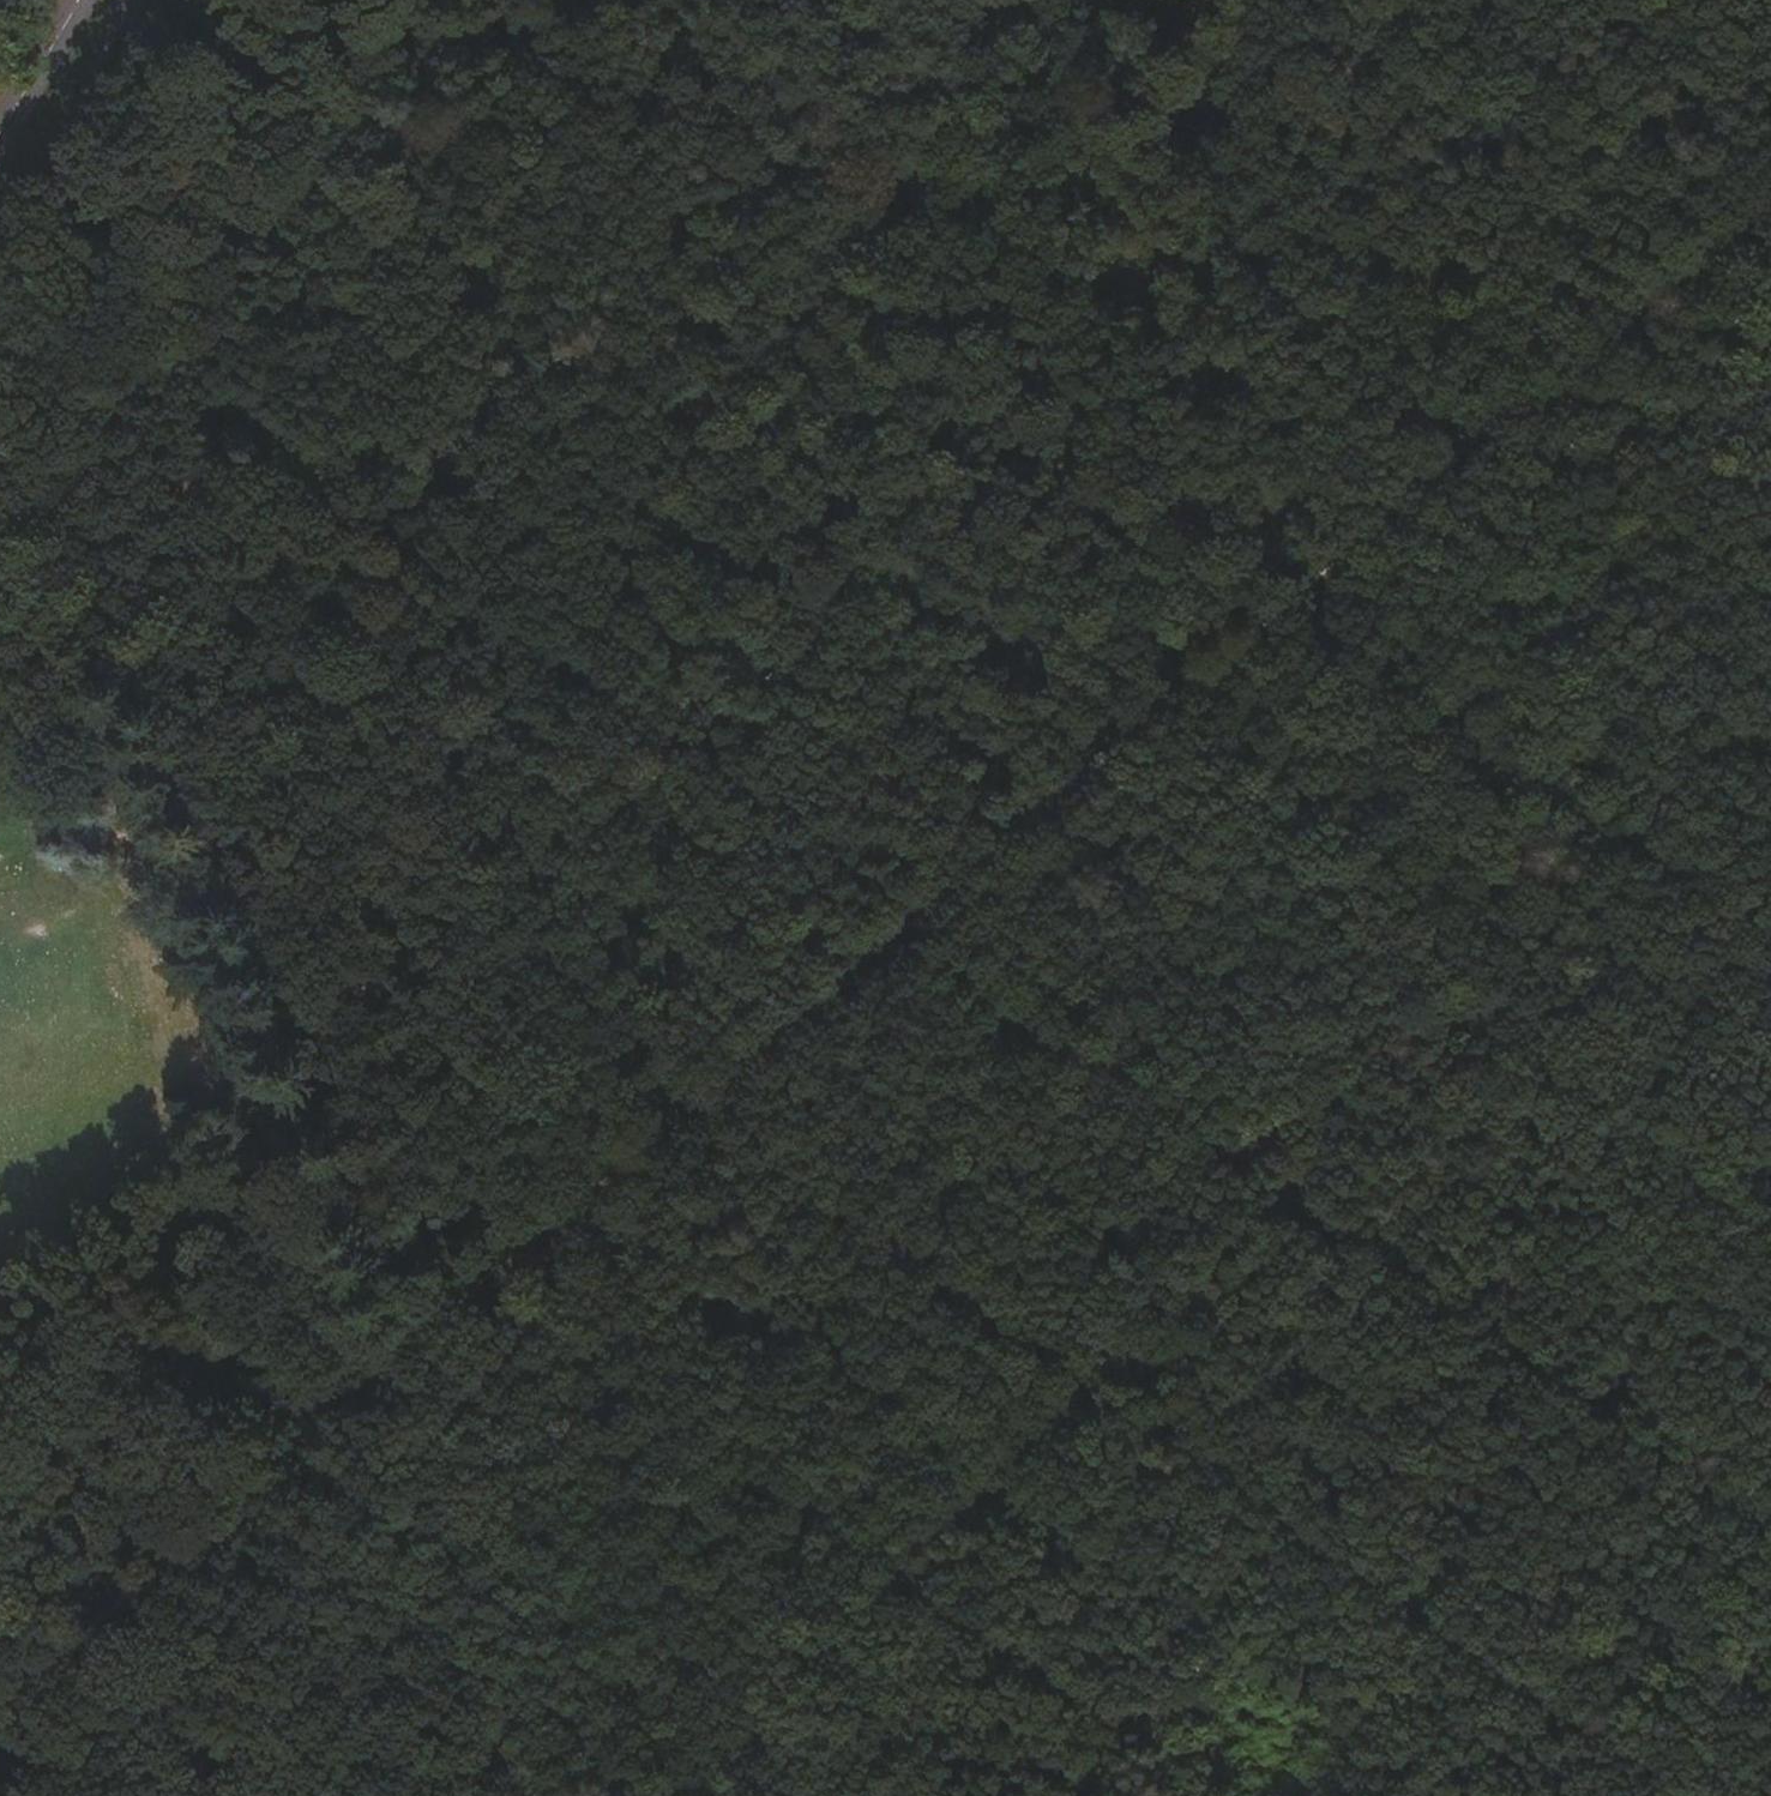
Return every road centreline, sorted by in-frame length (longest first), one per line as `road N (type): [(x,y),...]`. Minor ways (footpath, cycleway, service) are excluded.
road 1 (track): [(0,1683),(1770,192)]
road 2 (tertiary): [(0,132),(80,0)]

